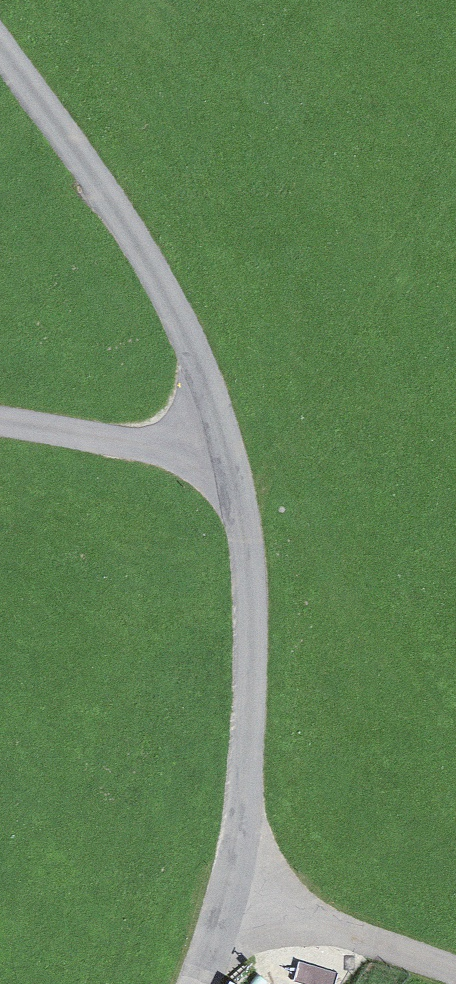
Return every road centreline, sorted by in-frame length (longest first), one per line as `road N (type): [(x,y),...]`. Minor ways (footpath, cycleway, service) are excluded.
road 1 (unclassified): [(0,51),(168,299),(226,452),(251,630),(245,782),(230,889),(194,983)]
road 2 (track): [(230,889),(455,970)]
road 3 (track): [(0,420),(226,452)]

